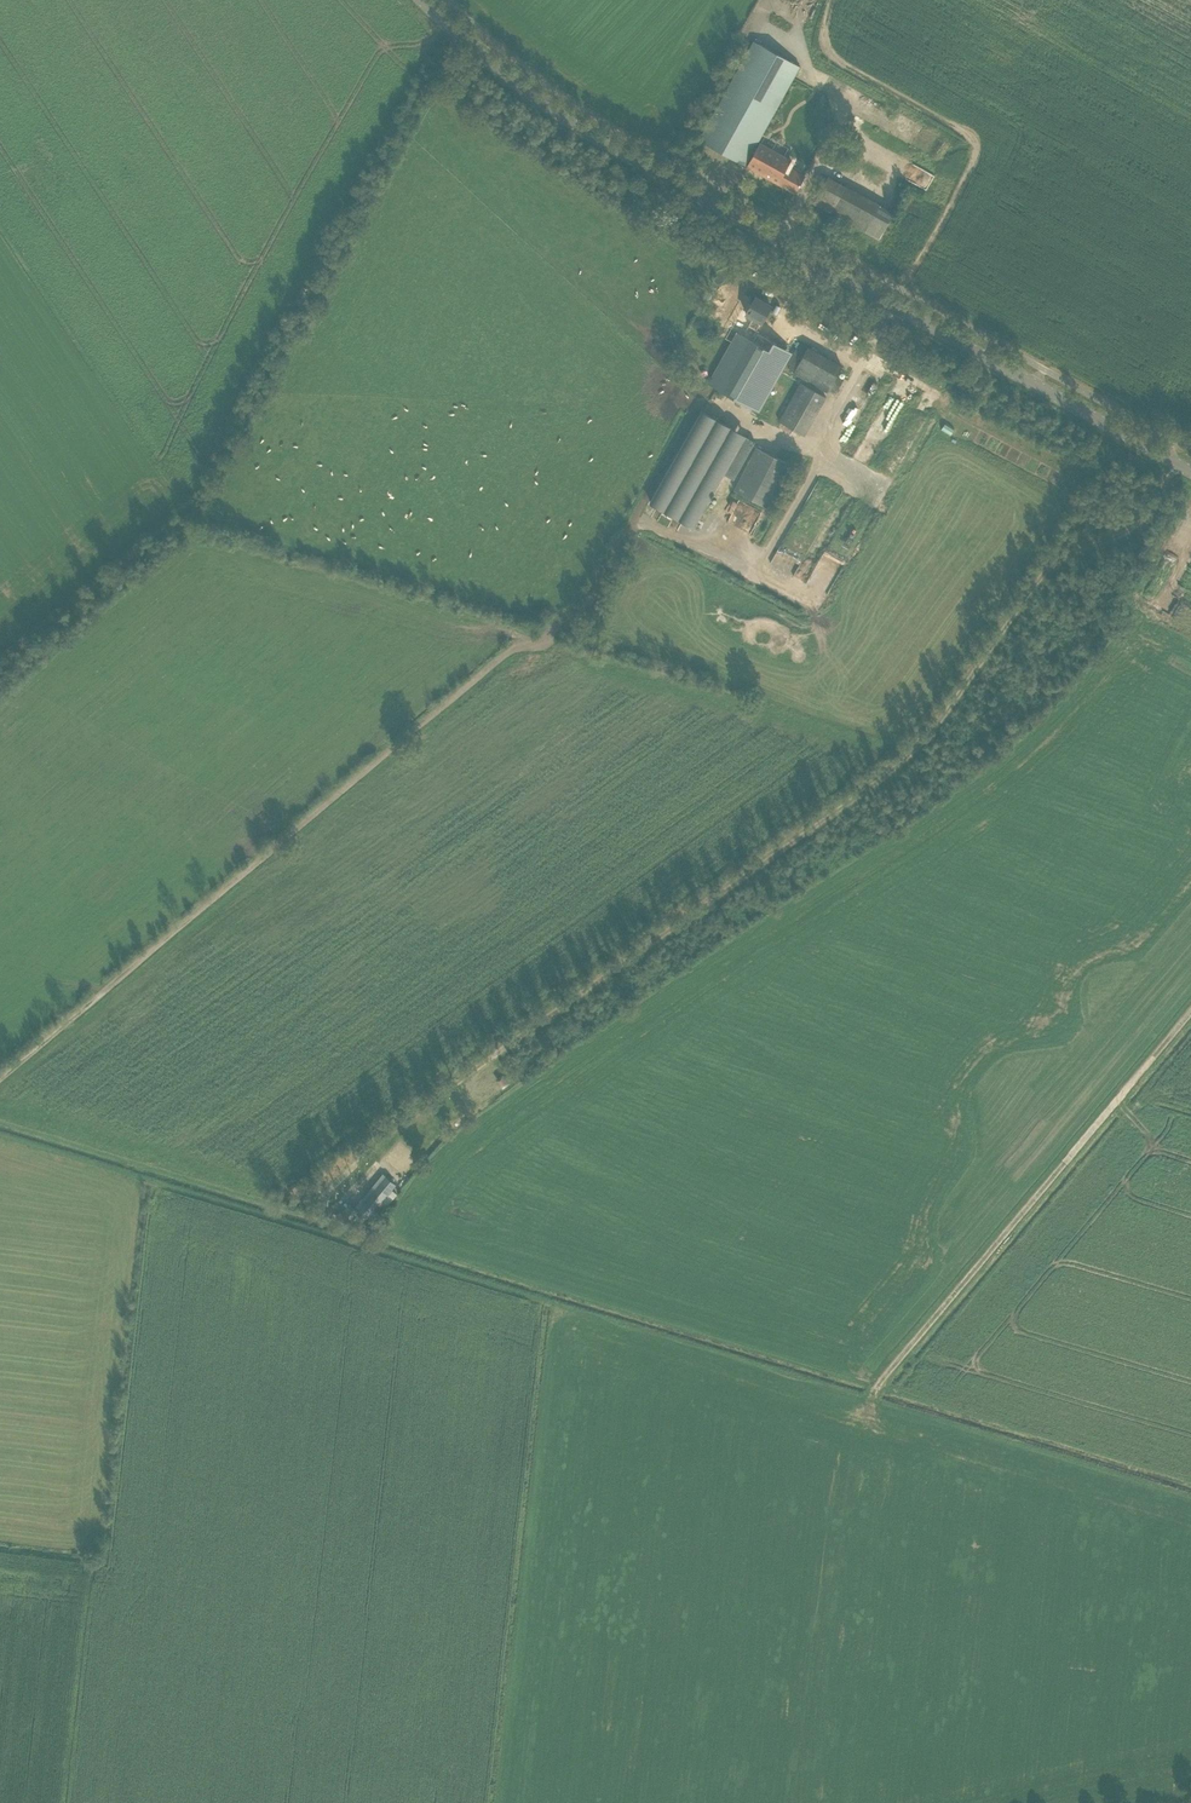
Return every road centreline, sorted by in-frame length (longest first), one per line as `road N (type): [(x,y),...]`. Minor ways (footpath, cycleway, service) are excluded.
road 1 (tertiary): [(1190,471),(625,154),(510,78),(421,0)]

